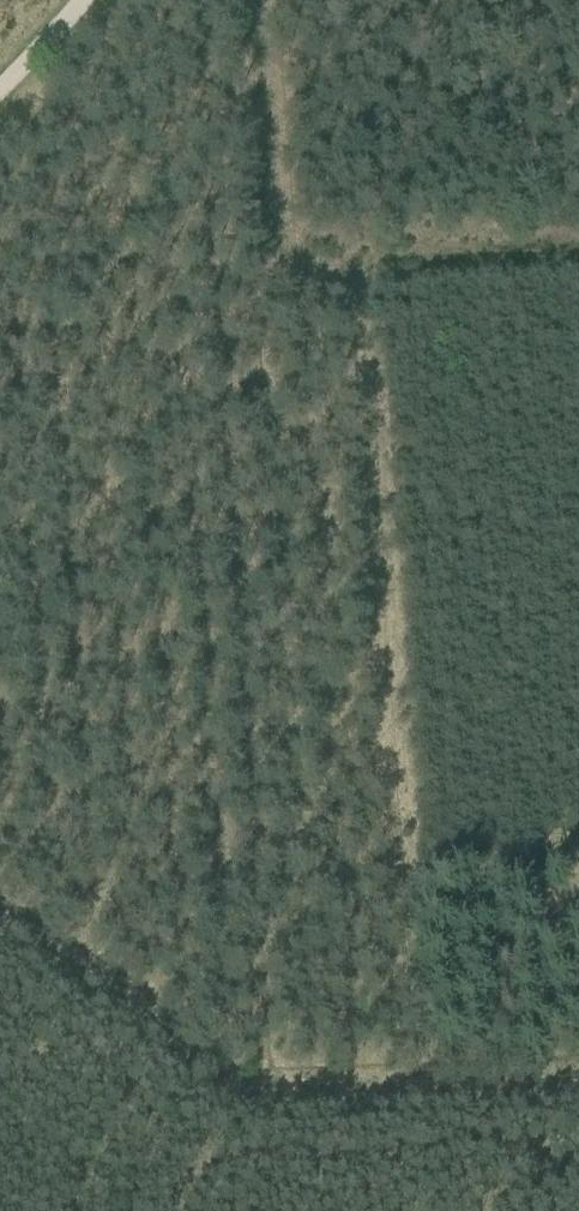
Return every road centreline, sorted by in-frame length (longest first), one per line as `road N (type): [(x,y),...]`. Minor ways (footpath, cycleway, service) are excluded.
road 1 (track): [(0,103),(91,0)]

